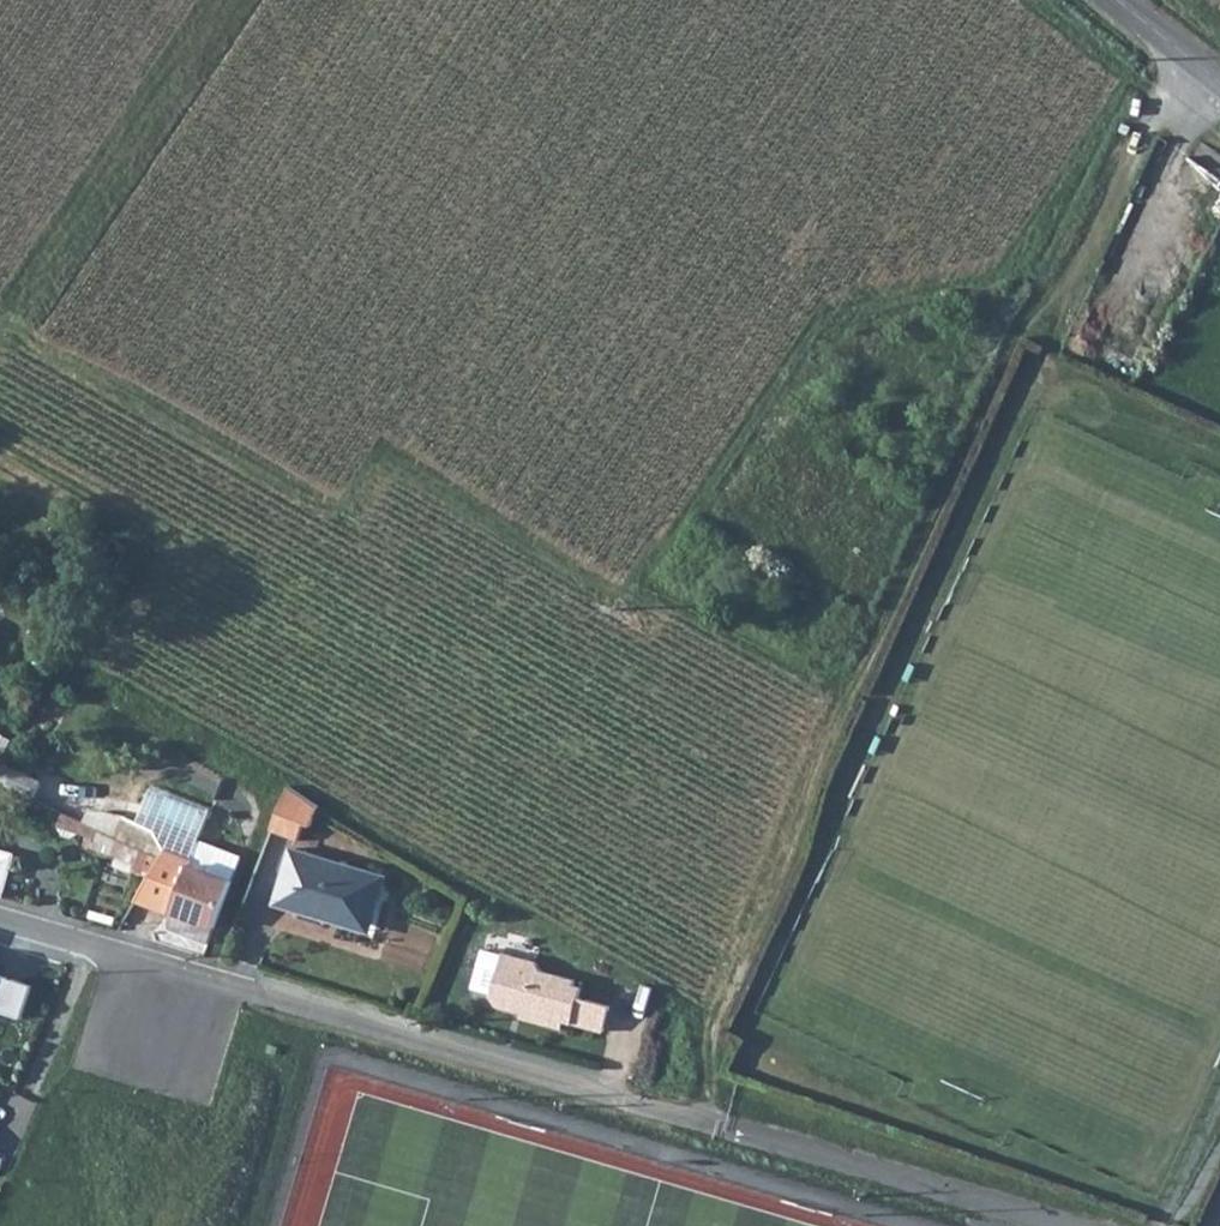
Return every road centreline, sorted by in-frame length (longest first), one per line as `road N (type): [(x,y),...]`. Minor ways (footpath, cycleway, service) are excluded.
road 1 (track): [(0,345),(21,346),(174,420),(336,522),(383,459),(612,604),(823,314),(1016,266),(1156,29)]
road 2 (residential): [(0,913),(125,954),(167,992),(179,1036)]
road 3 (tertiary): [(1219,83),(1119,0)]

